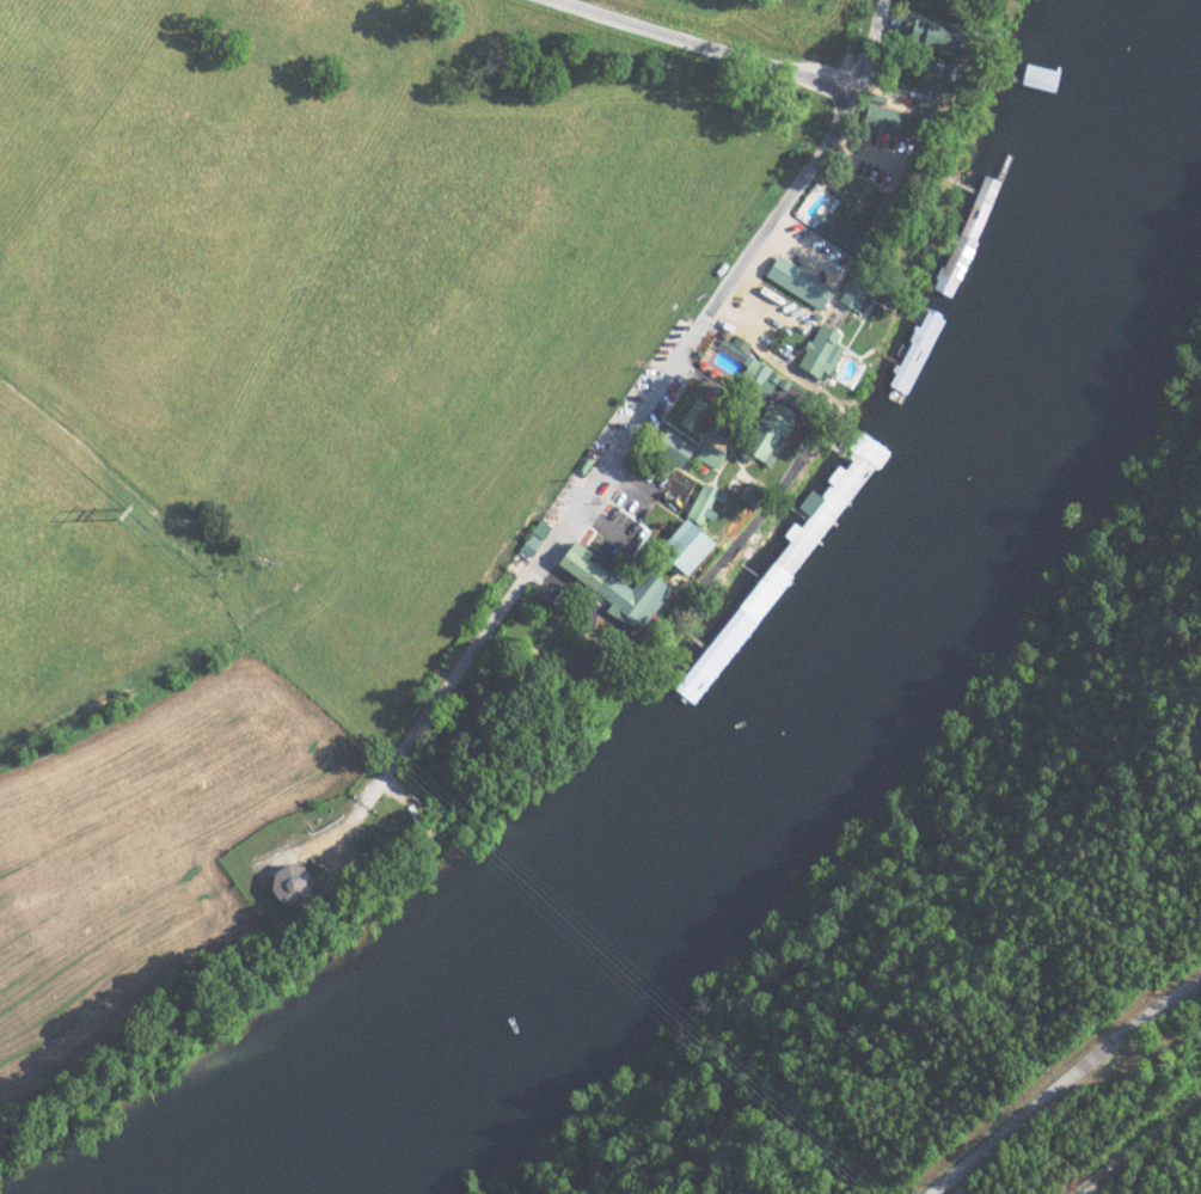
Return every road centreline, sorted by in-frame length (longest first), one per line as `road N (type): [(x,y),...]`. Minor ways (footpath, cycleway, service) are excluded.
road 1 (residential): [(368,798),(832,143),(887,0)]
road 2 (residential): [(925,1193),(1200,977)]
road 3 (residential): [(854,97),(551,0)]

